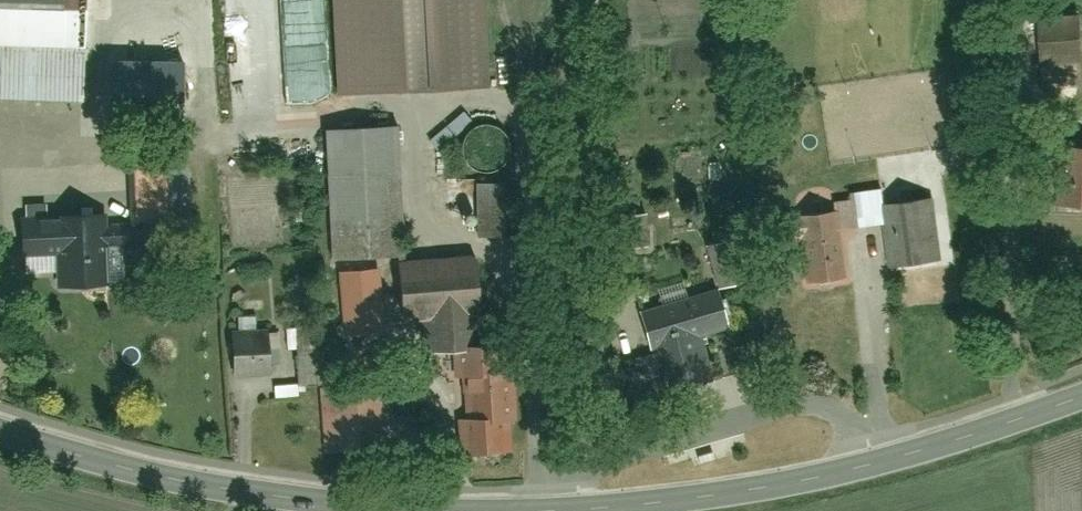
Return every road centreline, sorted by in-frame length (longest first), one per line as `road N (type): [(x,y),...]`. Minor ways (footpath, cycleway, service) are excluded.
road 1 (tertiary): [(542,510),(362,508),(231,491),(89,459),(0,429)]
road 2 (tertiary): [(1081,396),(804,481),(563,510)]

